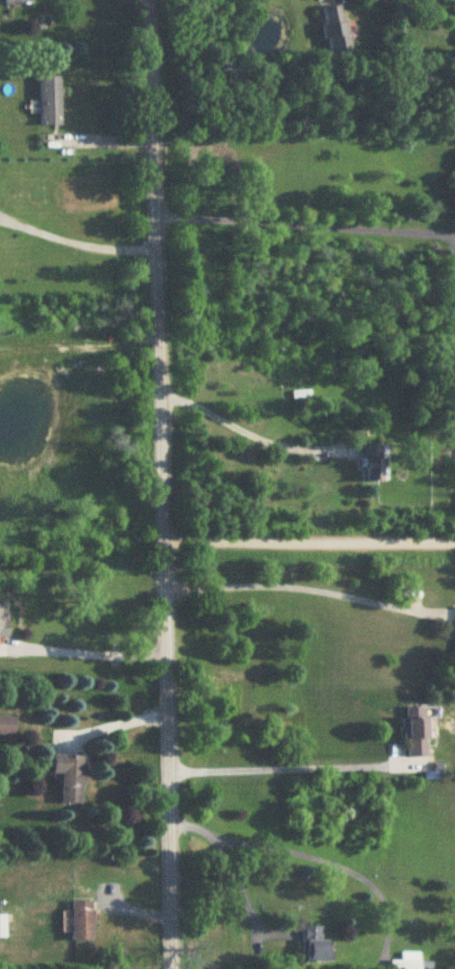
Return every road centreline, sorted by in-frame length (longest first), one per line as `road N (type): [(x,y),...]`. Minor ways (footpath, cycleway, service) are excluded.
road 1 (residential): [(171,968),(145,0)]

